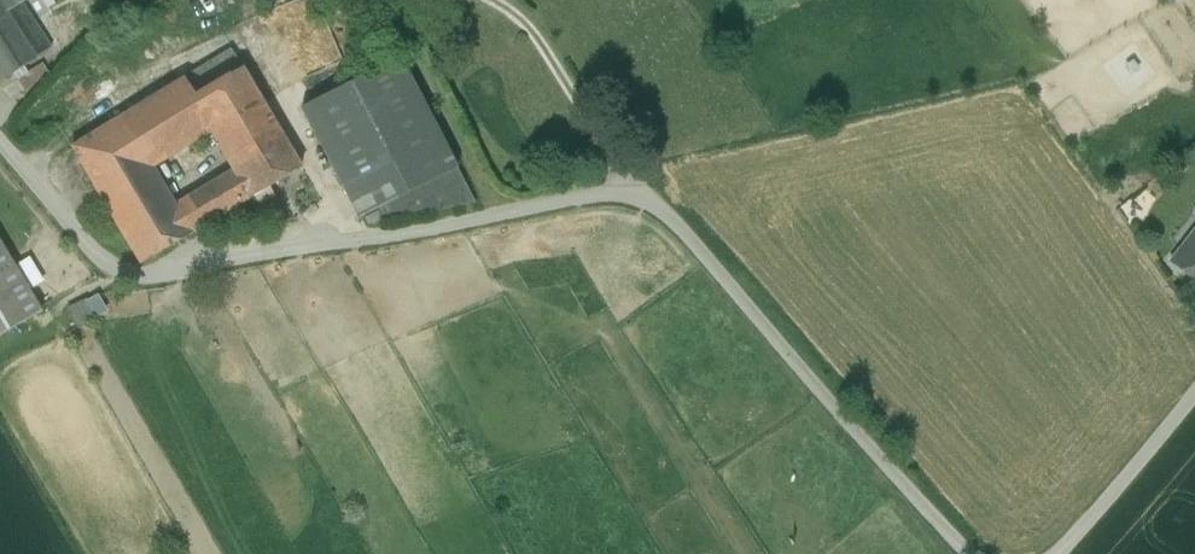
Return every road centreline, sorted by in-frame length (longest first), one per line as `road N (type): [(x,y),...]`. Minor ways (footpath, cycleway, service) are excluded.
road 1 (track): [(966,553),(682,220),(647,193),(591,181),(162,277),(120,268),(0,144)]
road 2 (track): [(1051,553),(1194,369)]

